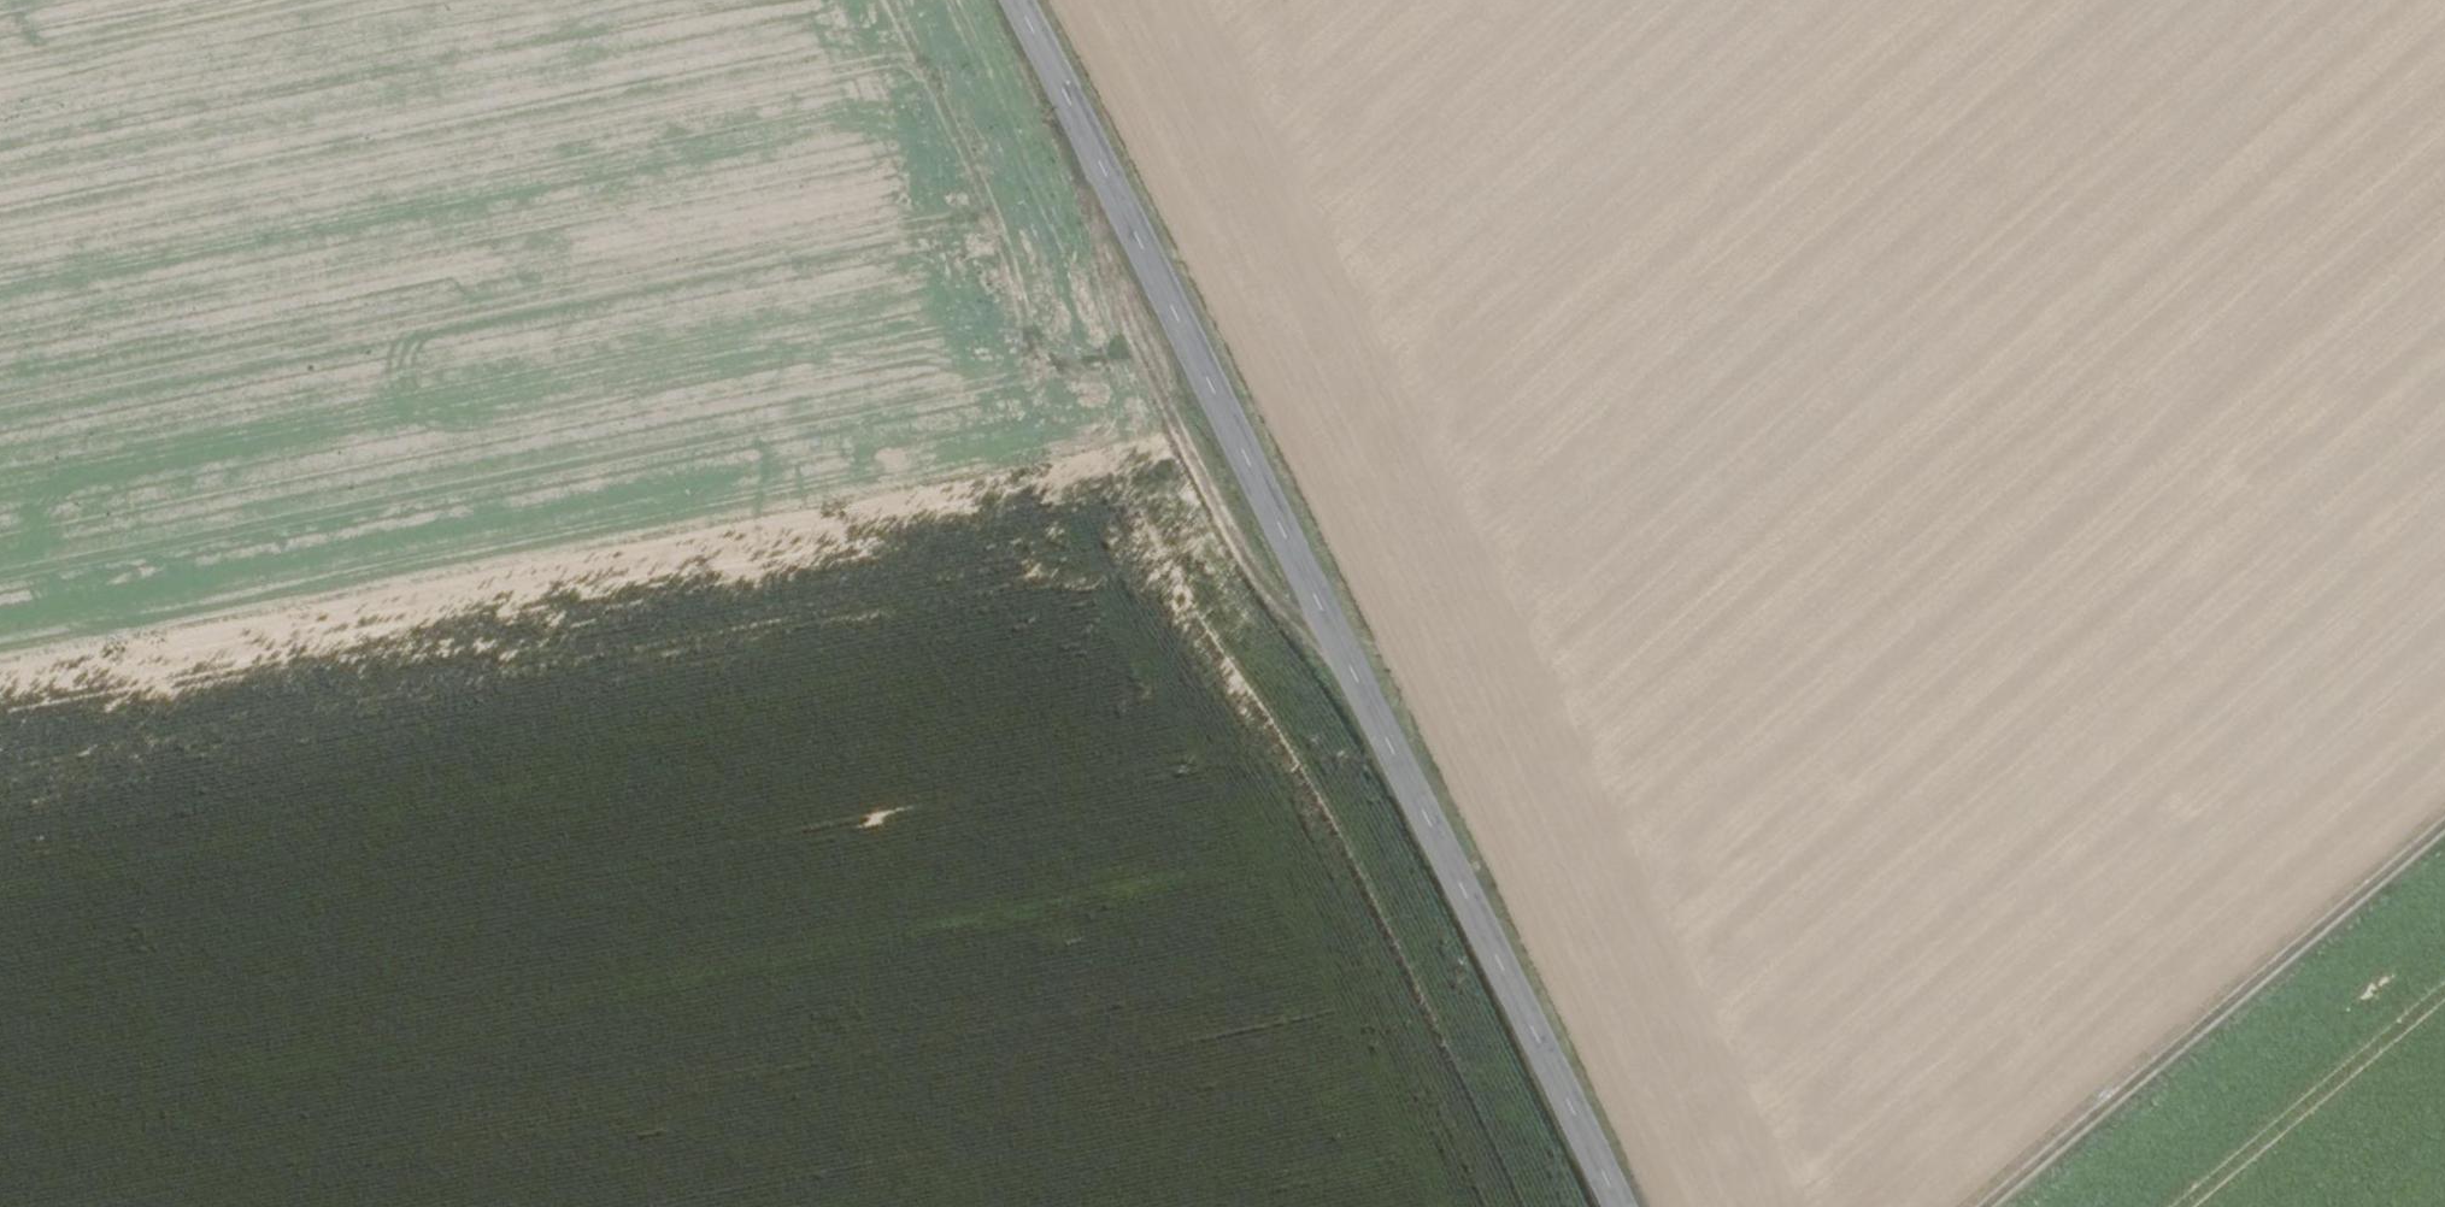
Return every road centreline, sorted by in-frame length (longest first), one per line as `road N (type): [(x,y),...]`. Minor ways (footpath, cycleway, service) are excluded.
road 1 (tertiary): [(1619,1206),(1016,0)]
road 2 (track): [(2444,824),(1986,1206)]

